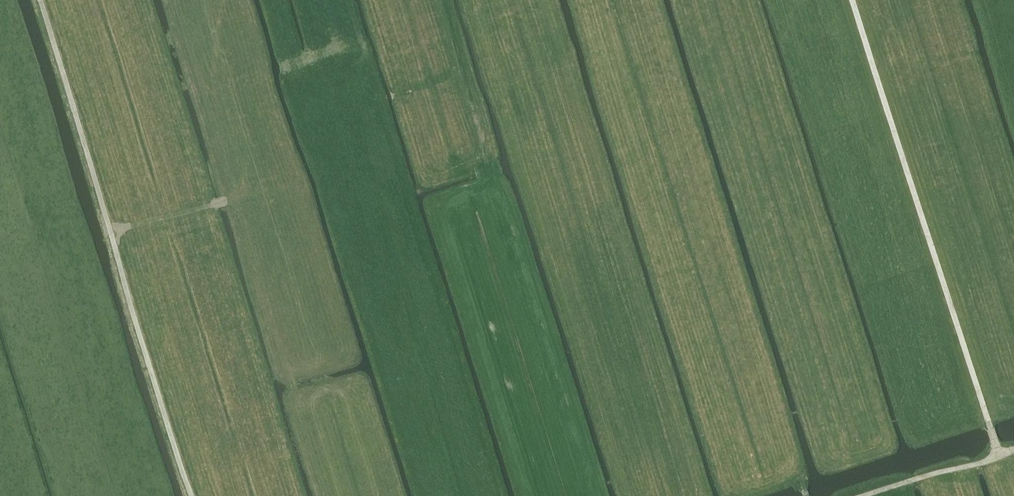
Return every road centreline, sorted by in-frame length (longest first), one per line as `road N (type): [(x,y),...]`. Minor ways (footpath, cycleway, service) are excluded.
road 1 (track): [(192,495),(39,0)]
road 2 (track): [(999,454),(852,0)]
road 3 (track): [(494,172),(442,0)]
road 4 (track): [(867,495),(1013,449)]

